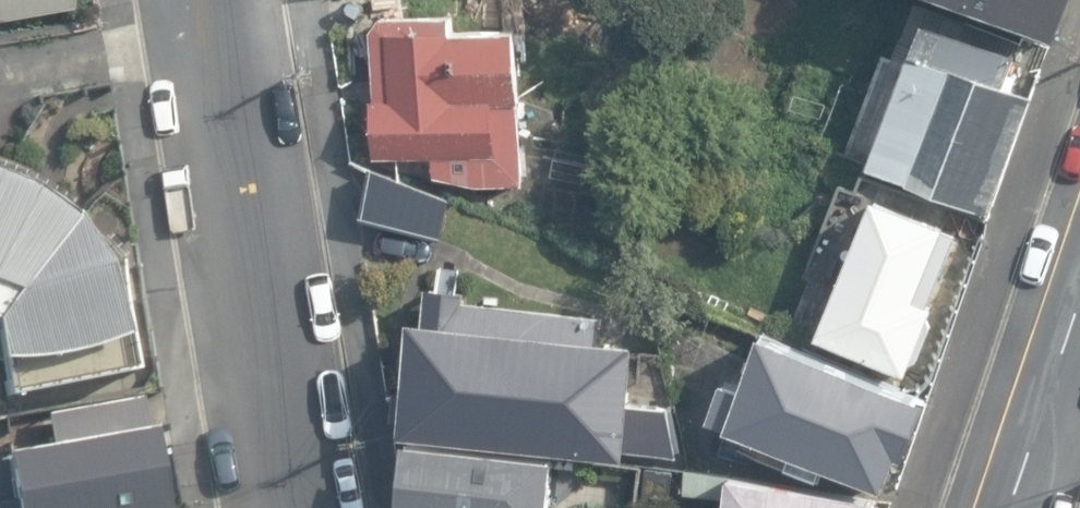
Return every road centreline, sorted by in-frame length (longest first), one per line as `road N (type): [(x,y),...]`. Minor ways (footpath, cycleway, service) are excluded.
road 1 (unclassified): [(212,0),(297,507)]
road 2 (residential): [(1014,507),(1079,319)]

